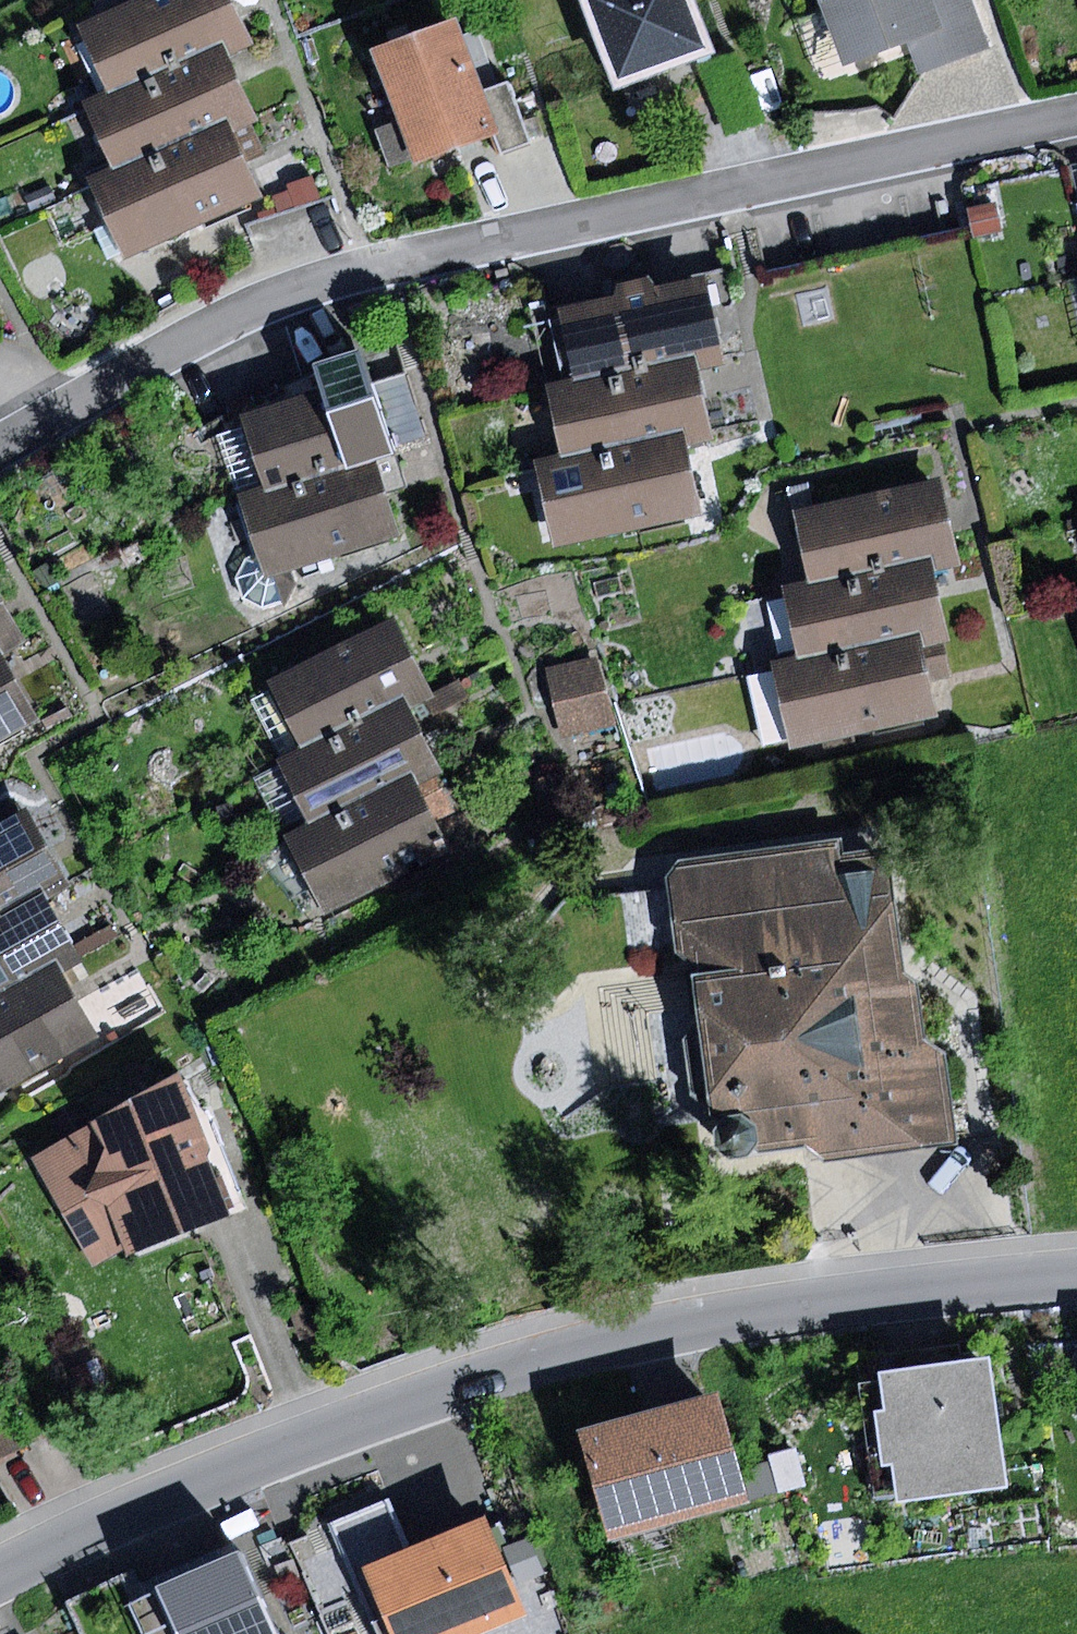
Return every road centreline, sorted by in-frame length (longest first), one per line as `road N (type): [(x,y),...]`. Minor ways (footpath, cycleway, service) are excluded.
road 1 (residential): [(0,442),(225,321),(390,263),(1076,119)]
road 2 (residential): [(0,1570),(69,1533),(336,1424),(597,1340),(758,1309),(1076,1271)]

